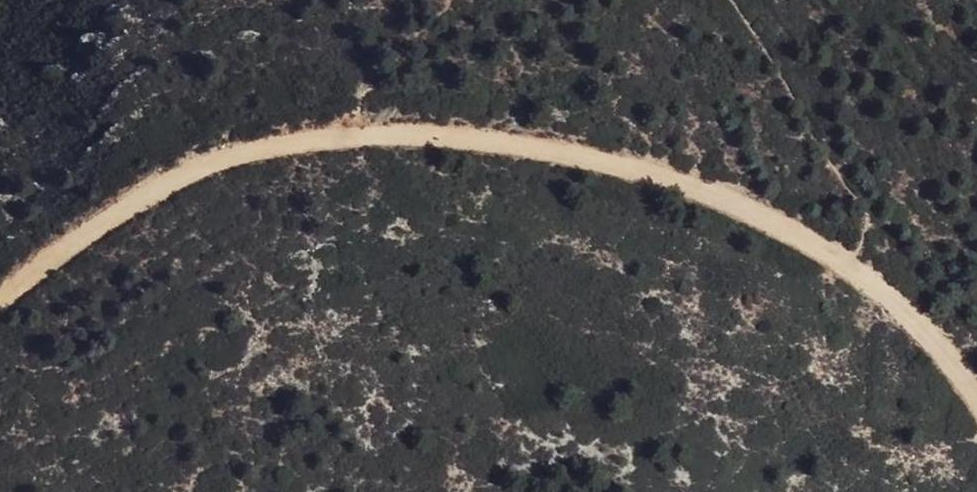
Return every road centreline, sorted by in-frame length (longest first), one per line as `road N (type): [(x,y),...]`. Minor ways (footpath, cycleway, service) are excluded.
road 1 (track): [(161,177),(331,141),(525,148),(779,223),(853,271)]
road 2 (track): [(0,307),(161,177)]
road 3 (track): [(853,271),(951,343),(976,376)]

